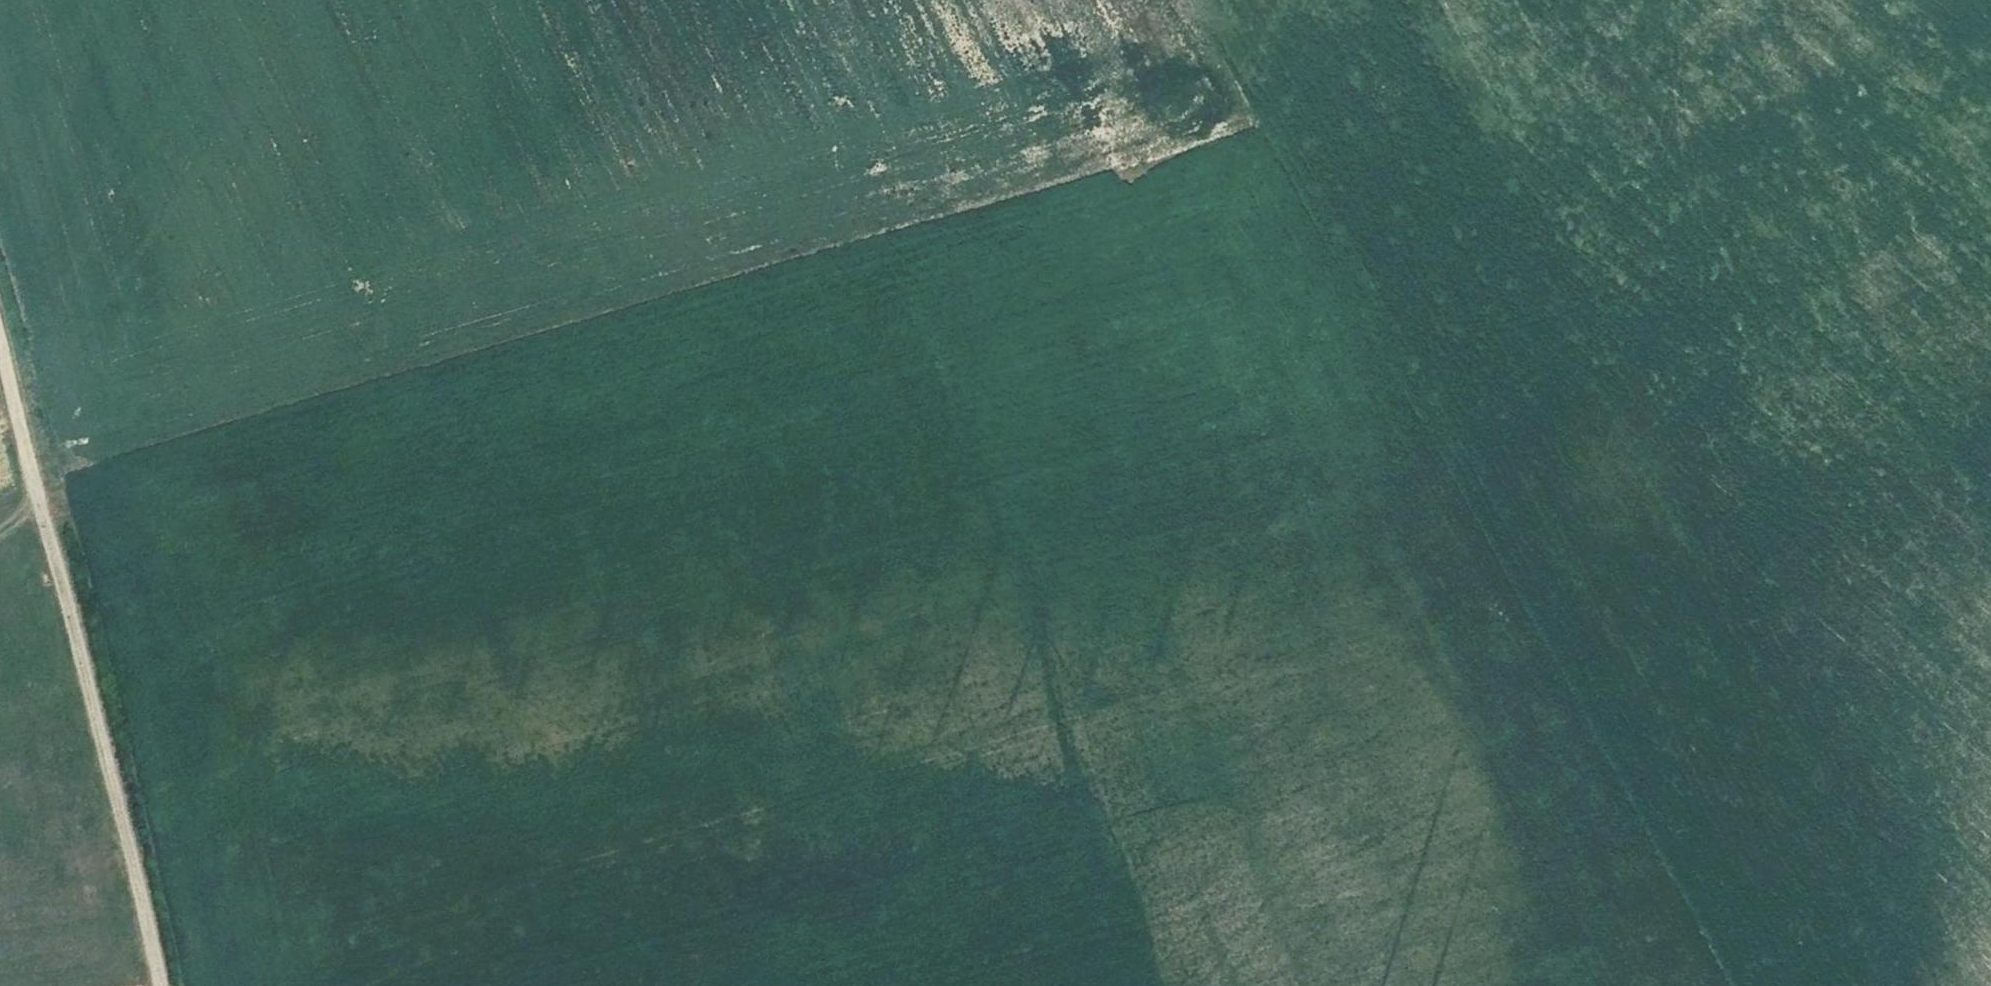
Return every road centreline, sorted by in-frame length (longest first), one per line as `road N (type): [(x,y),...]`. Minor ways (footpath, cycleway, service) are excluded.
road 1 (track): [(160,985),(0,351)]

